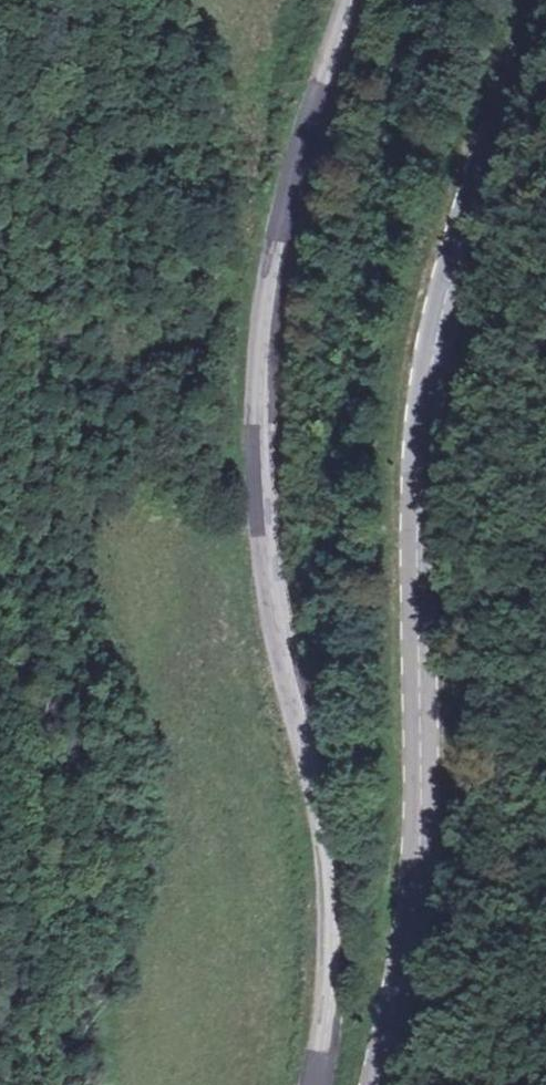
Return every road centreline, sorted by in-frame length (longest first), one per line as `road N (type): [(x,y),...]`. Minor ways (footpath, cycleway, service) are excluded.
road 1 (secondary): [(373,1084),(420,809),(417,411),(459,215),(535,0)]
road 2 (tertiary): [(348,0),(270,273),(257,412),(268,578),(328,849),(330,981),(314,1084)]

